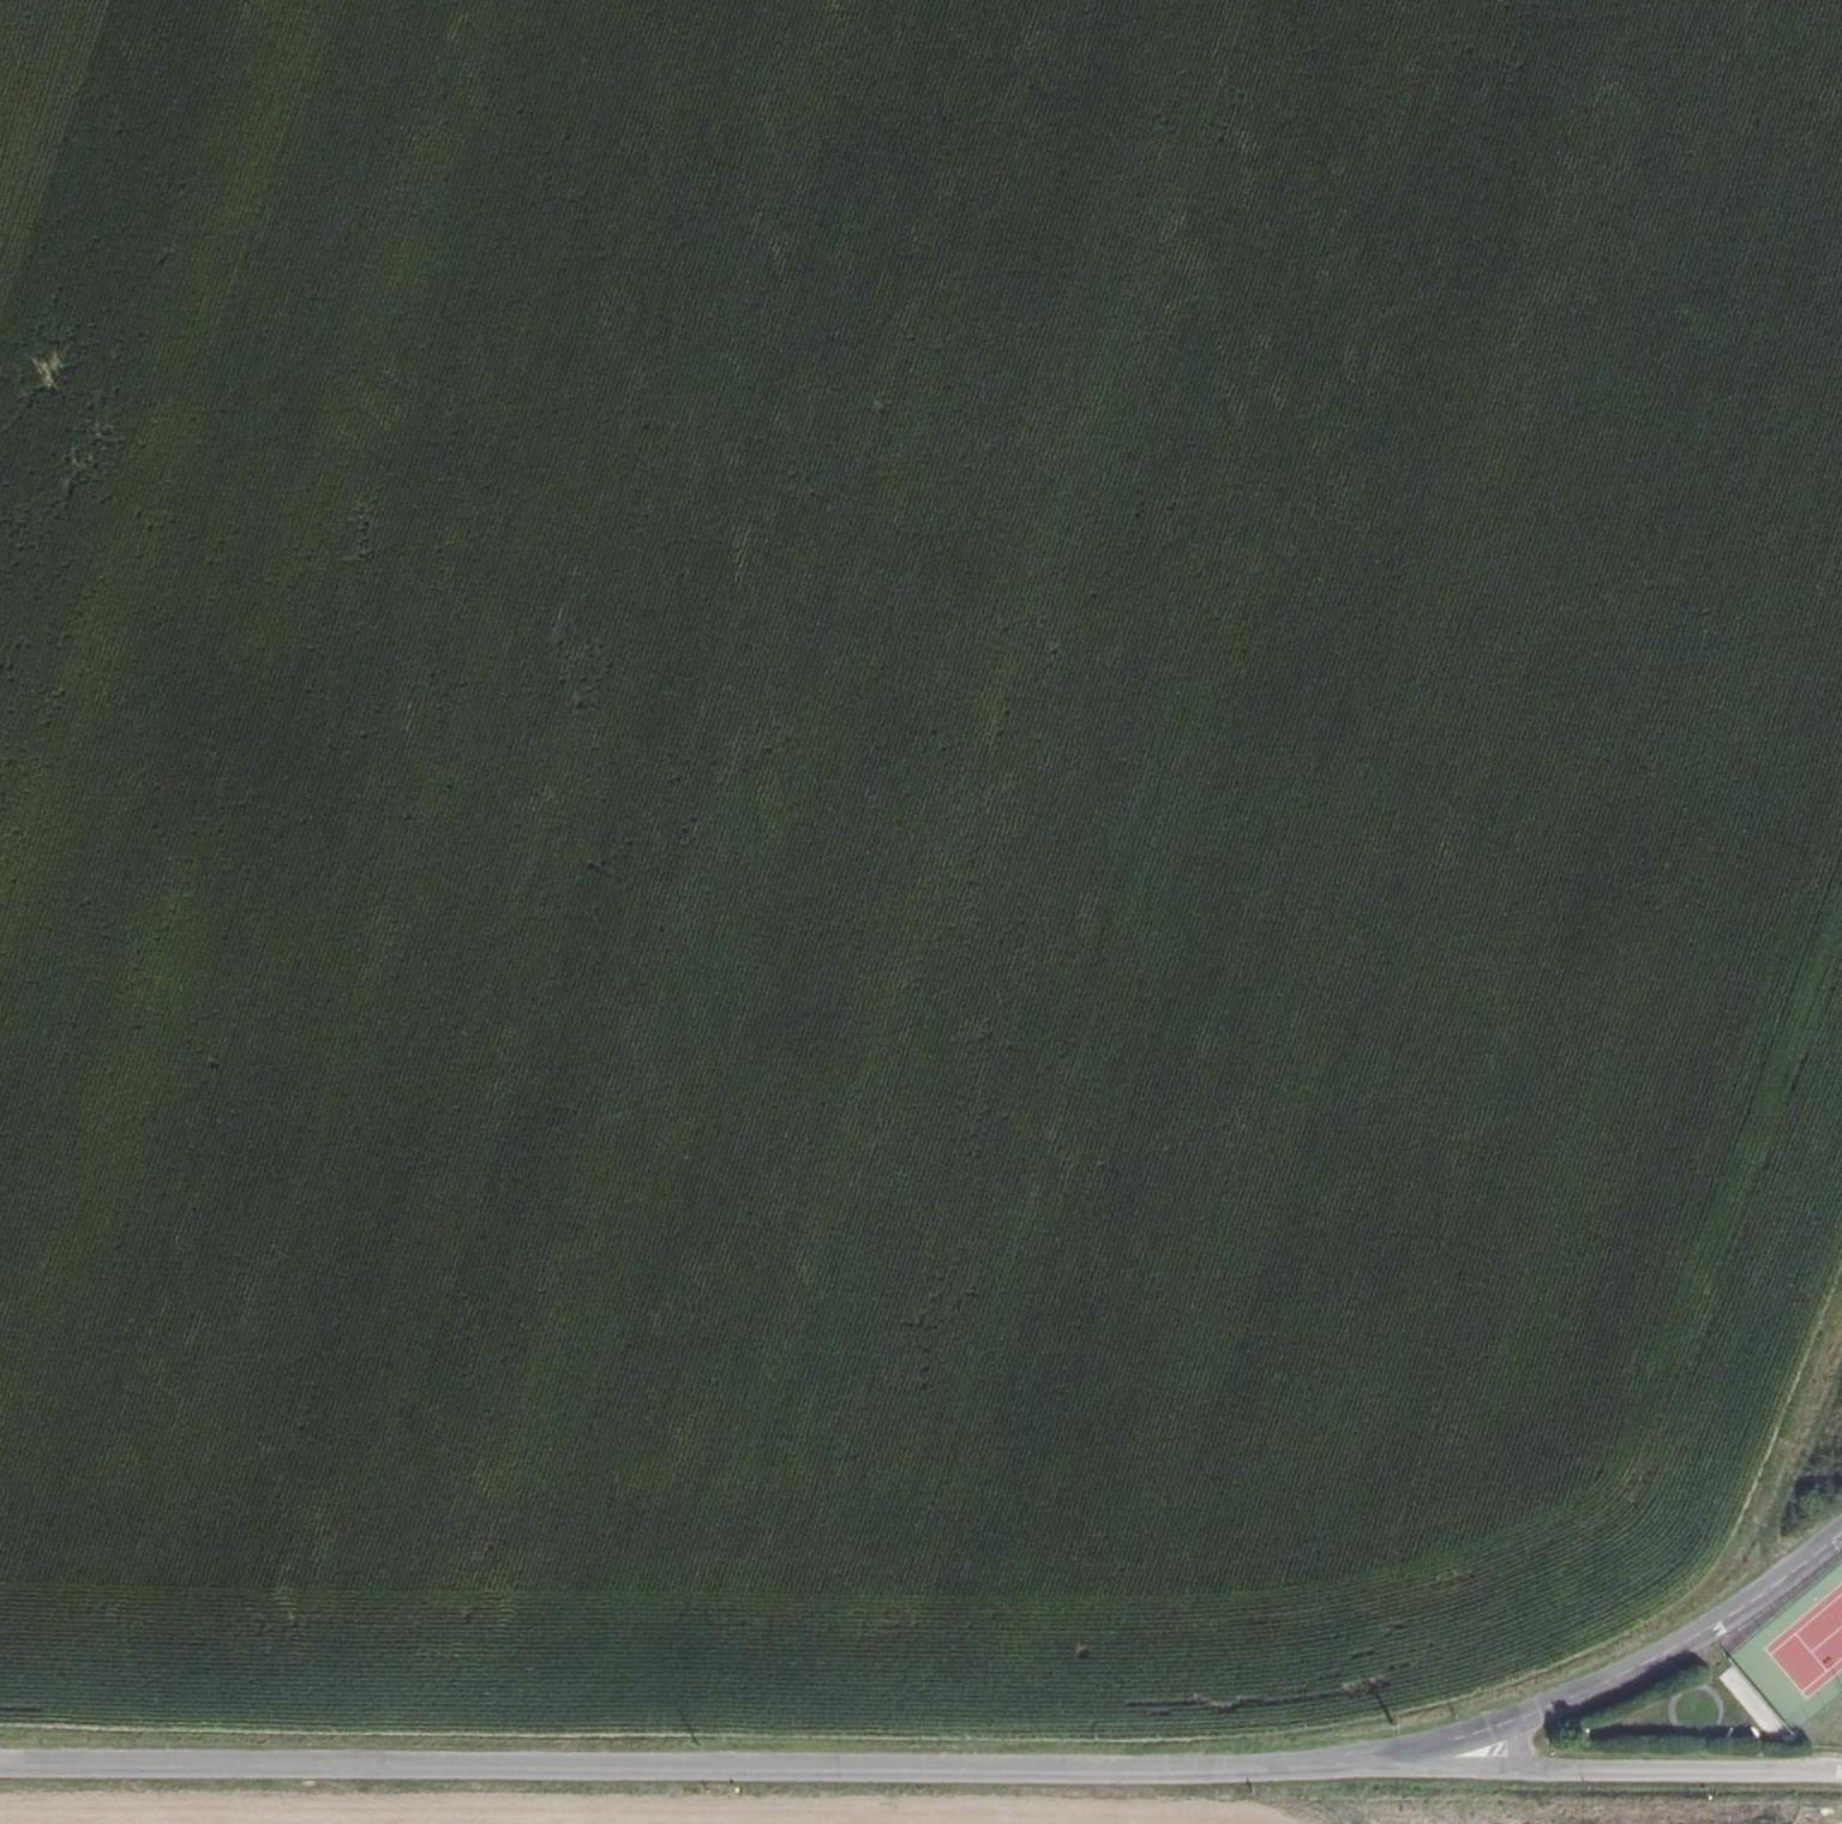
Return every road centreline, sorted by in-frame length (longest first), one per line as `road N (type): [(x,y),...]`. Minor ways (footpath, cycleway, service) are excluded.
road 1 (tertiary): [(1268,1777),(0,1763)]
road 2 (tertiary): [(1268,1777),(1439,1740),(1582,1689),(1705,1631),(1841,1523)]
road 3 (tertiary): [(1541,1770),(1841,1773)]
road 4 (tertiary): [(1541,1770),(1268,1777)]

